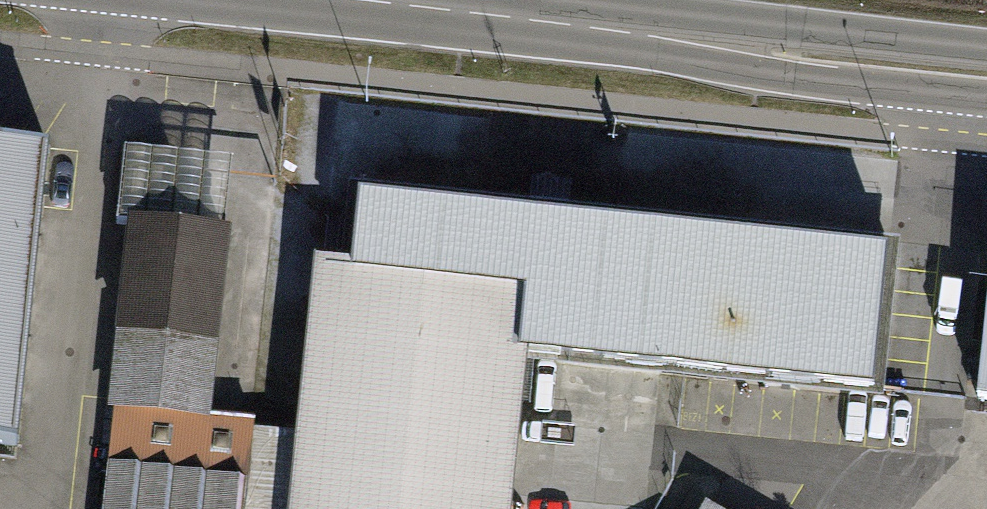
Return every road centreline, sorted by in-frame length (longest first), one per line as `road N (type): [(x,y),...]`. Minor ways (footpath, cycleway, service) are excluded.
road 1 (secondary): [(386,0),(697,37)]
road 2 (secondary): [(697,37),(843,82),(986,98)]
road 3 (secondary): [(986,51),(846,37),(697,37)]

